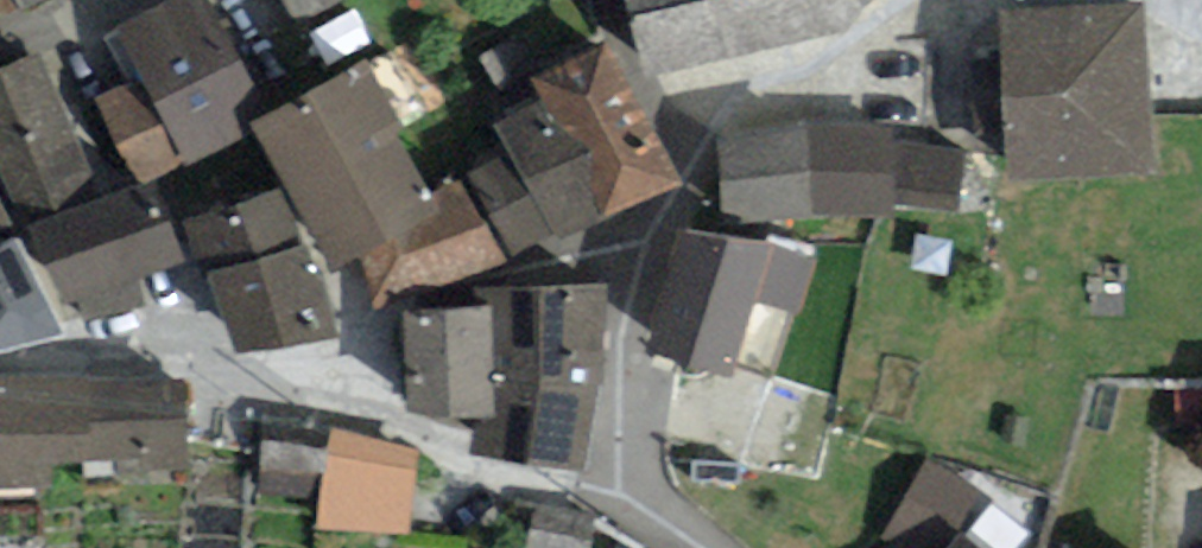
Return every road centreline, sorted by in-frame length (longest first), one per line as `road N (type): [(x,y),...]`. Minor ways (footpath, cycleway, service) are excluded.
road 1 (residential): [(641,514),(633,346),(662,243),(714,128),(746,98),(965,0)]
road 2 (residential): [(641,514),(322,393),(198,369),(0,349)]

